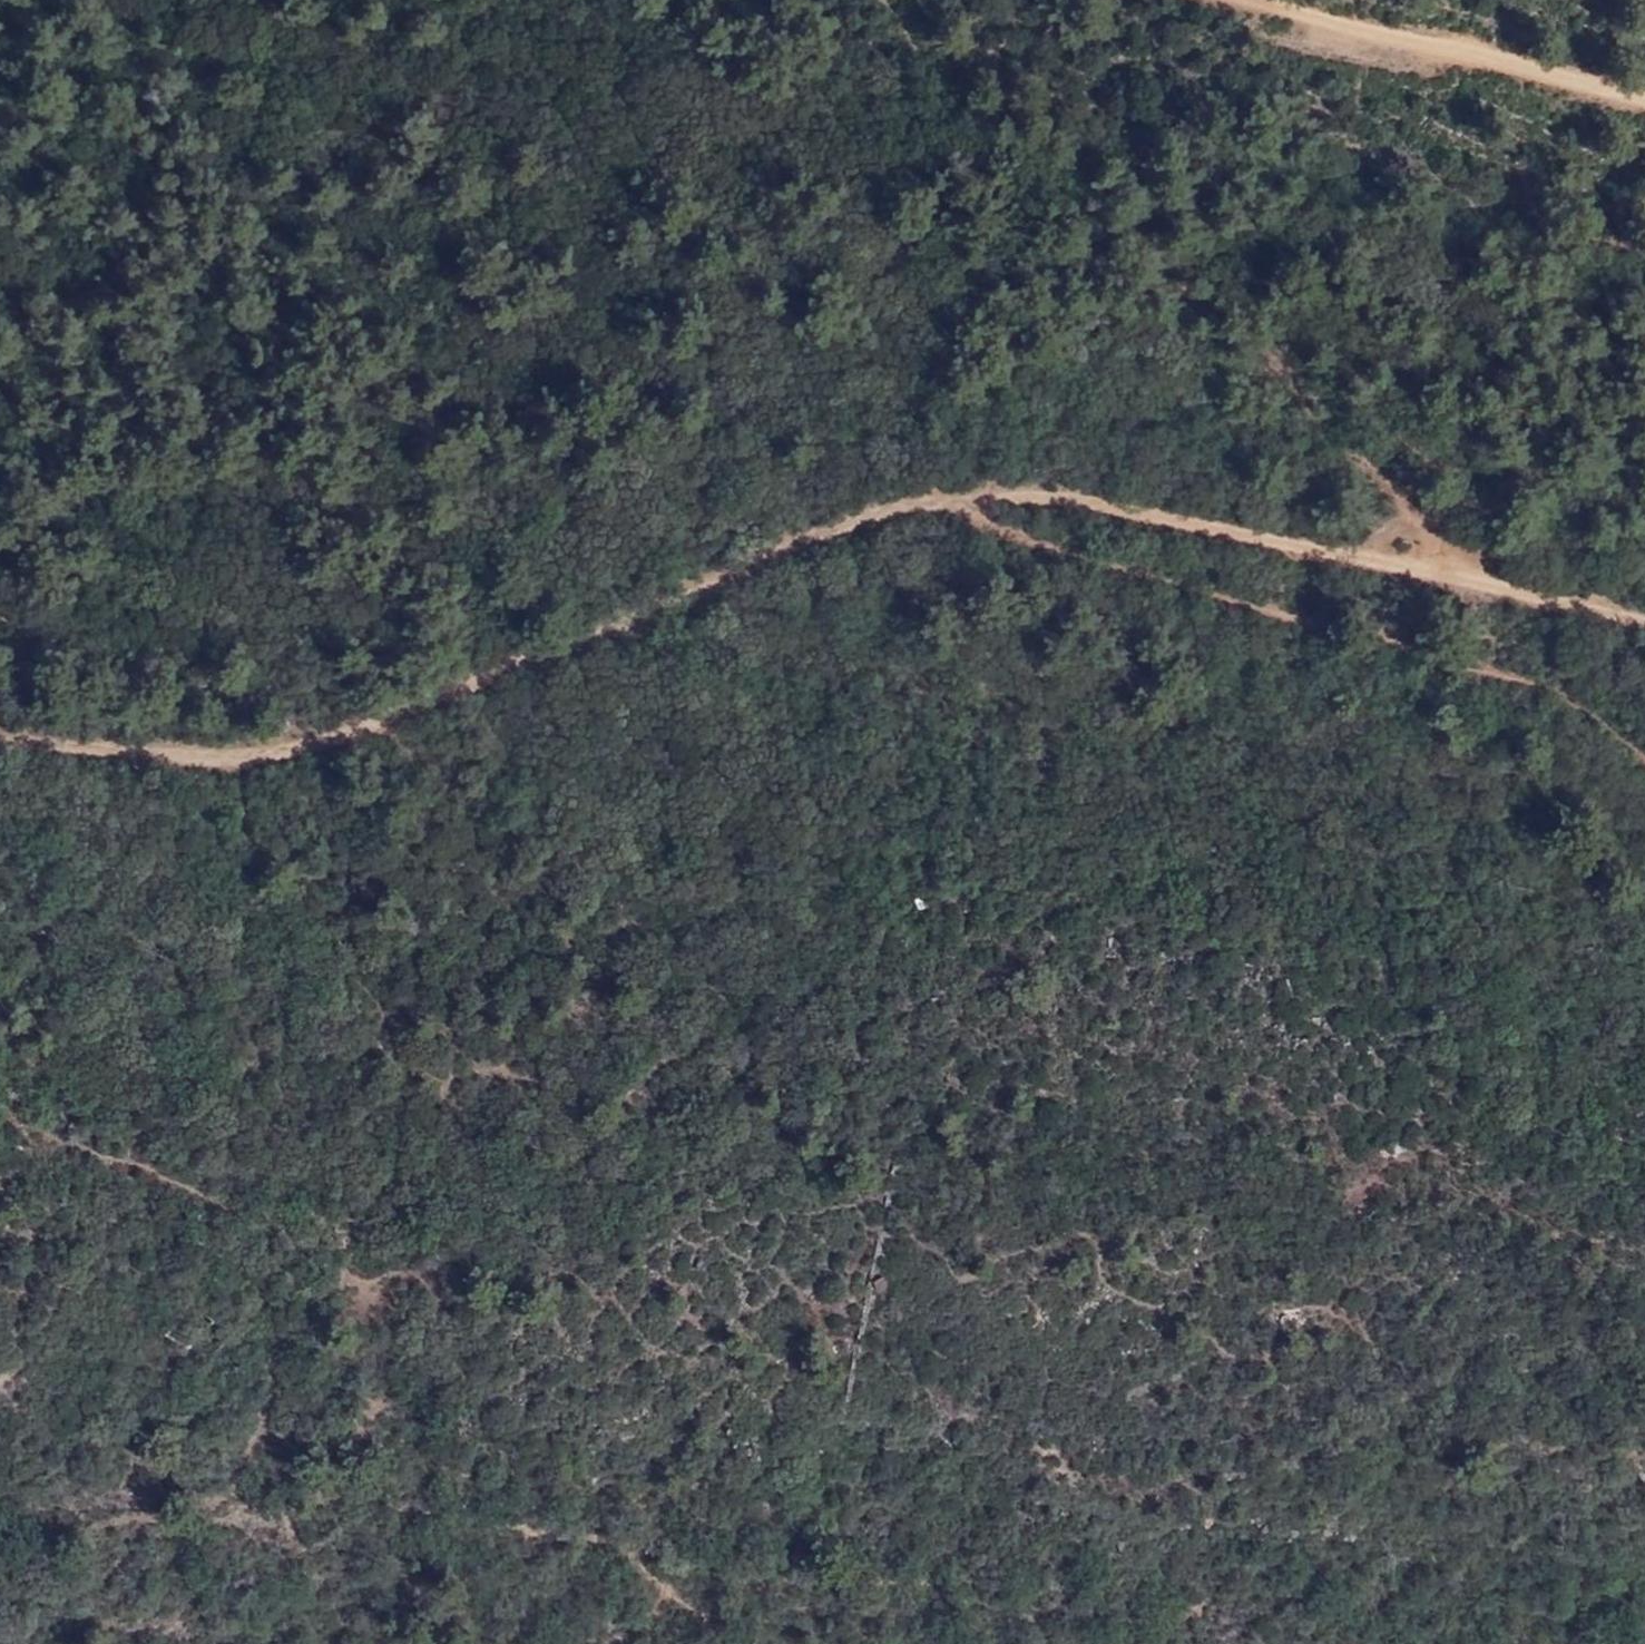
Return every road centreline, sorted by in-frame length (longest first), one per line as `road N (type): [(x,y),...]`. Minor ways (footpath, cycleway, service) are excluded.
road 1 (track): [(0,743),(210,730),(299,752),(496,686),(807,539),(956,490),(1093,500),(1644,617)]
road 2 (track): [(1276,0),(1644,98)]

